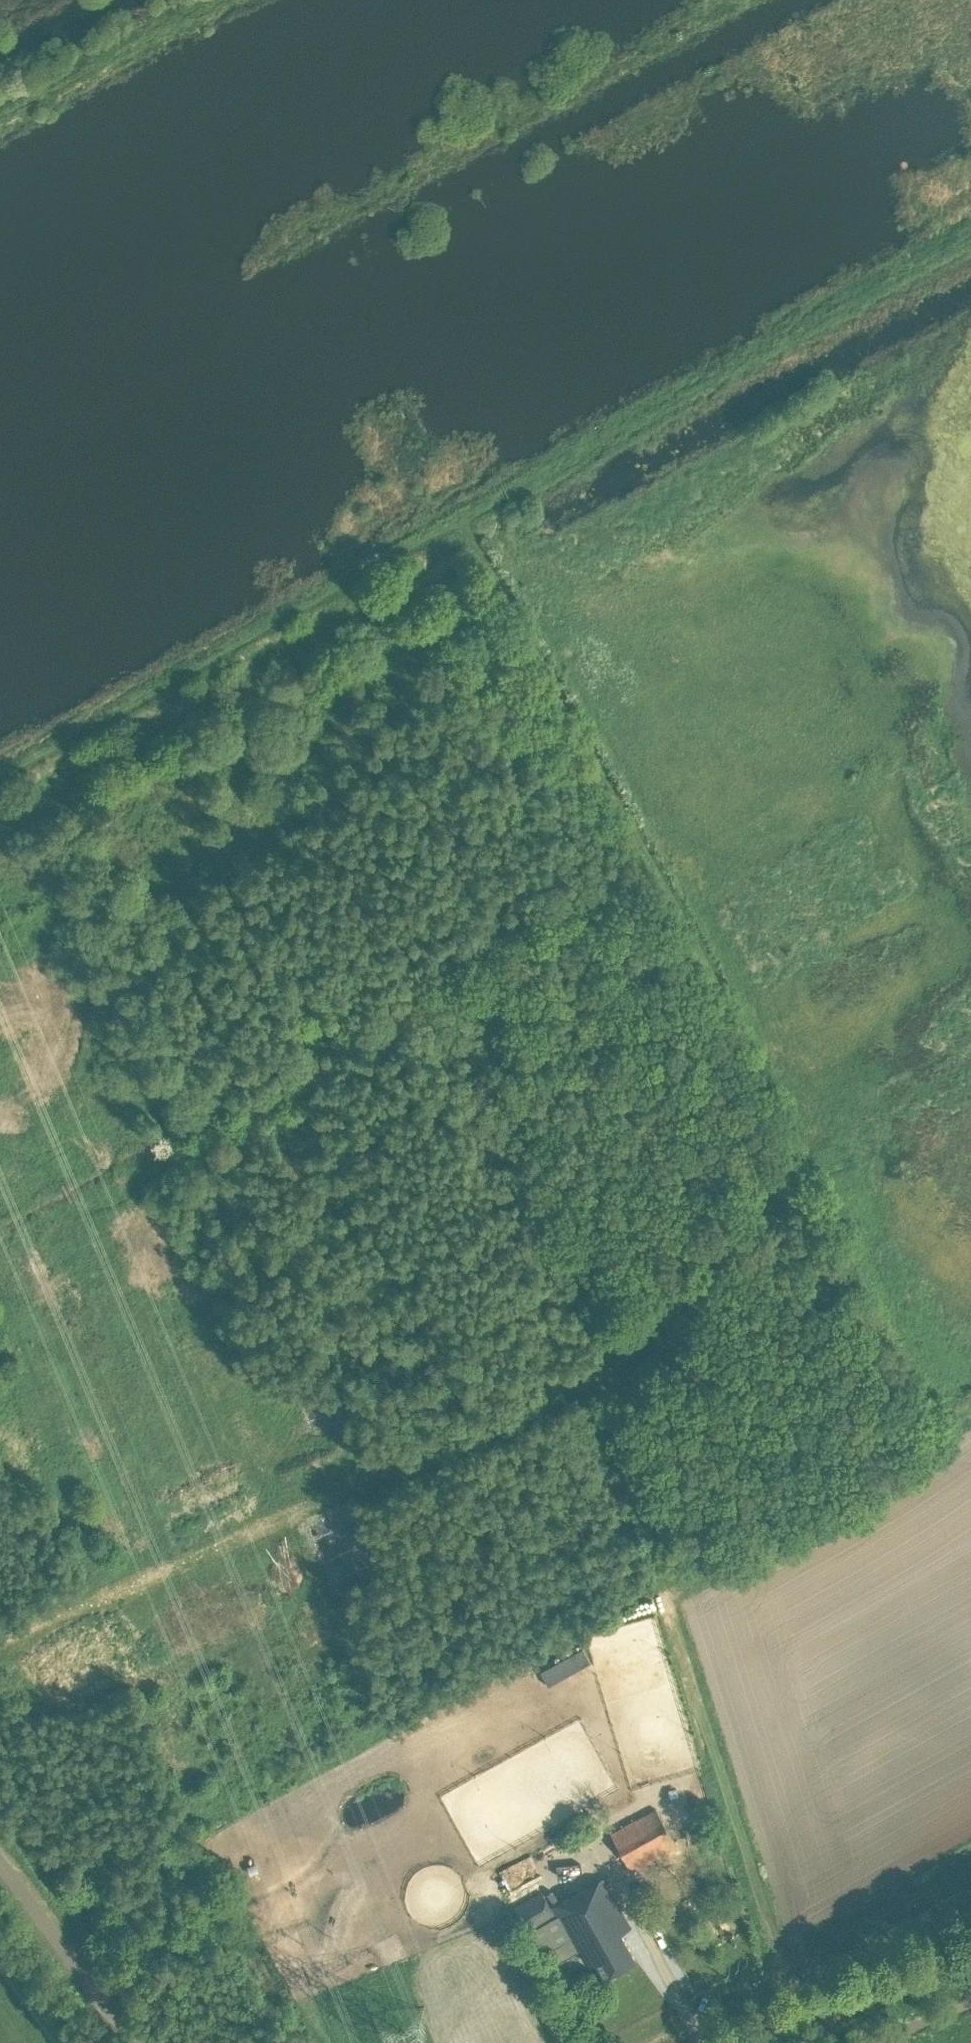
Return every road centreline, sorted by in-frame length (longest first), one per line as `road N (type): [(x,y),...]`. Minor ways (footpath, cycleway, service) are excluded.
road 1 (unclassified): [(168,2042),(95,2003),(0,1850)]
road 2 (residential): [(731,2042),(795,2009),(970,1939)]

